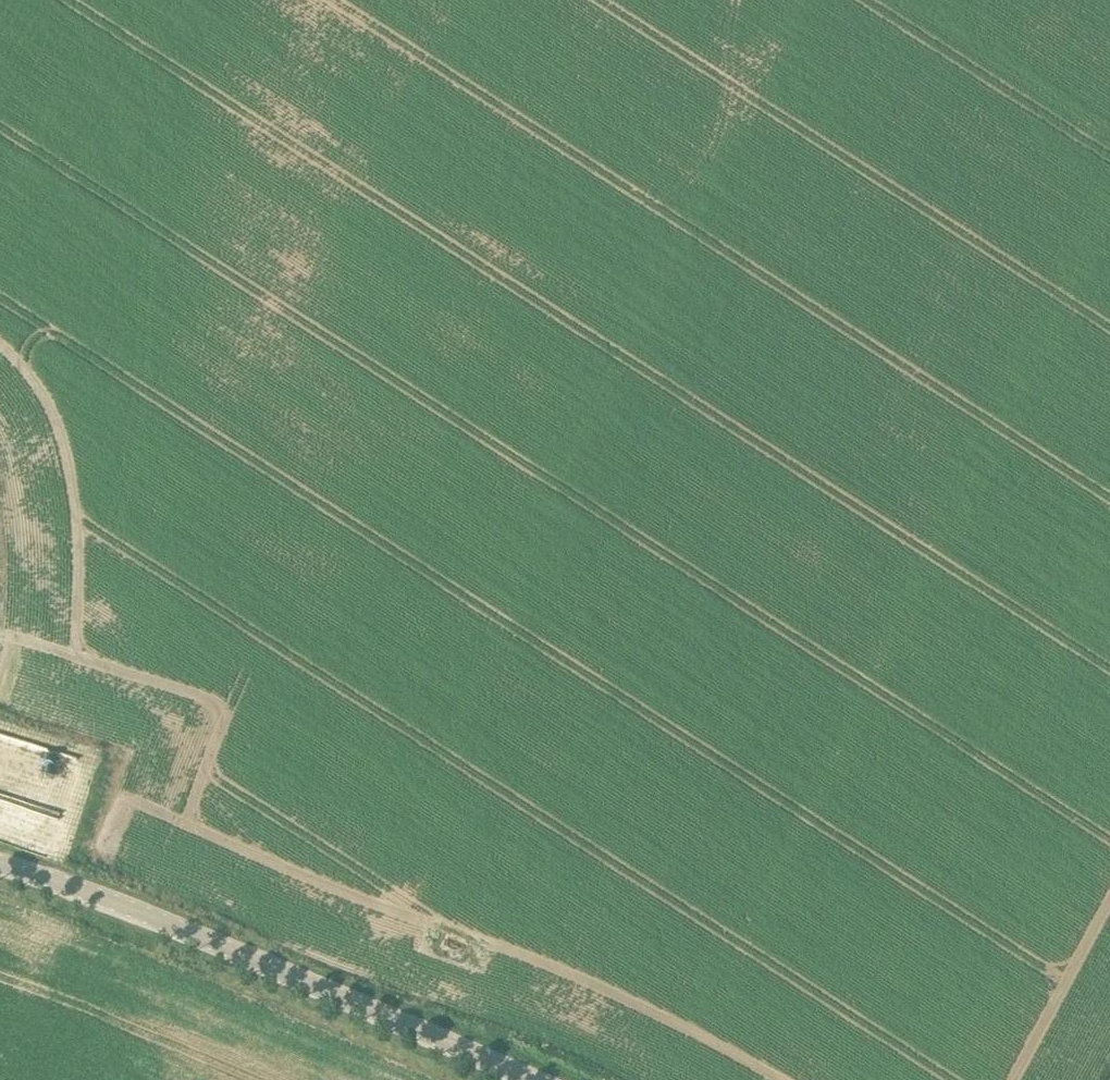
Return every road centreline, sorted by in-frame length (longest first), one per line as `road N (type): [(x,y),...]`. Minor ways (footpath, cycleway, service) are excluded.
road 1 (unclassified): [(540,1079),(0,862)]

